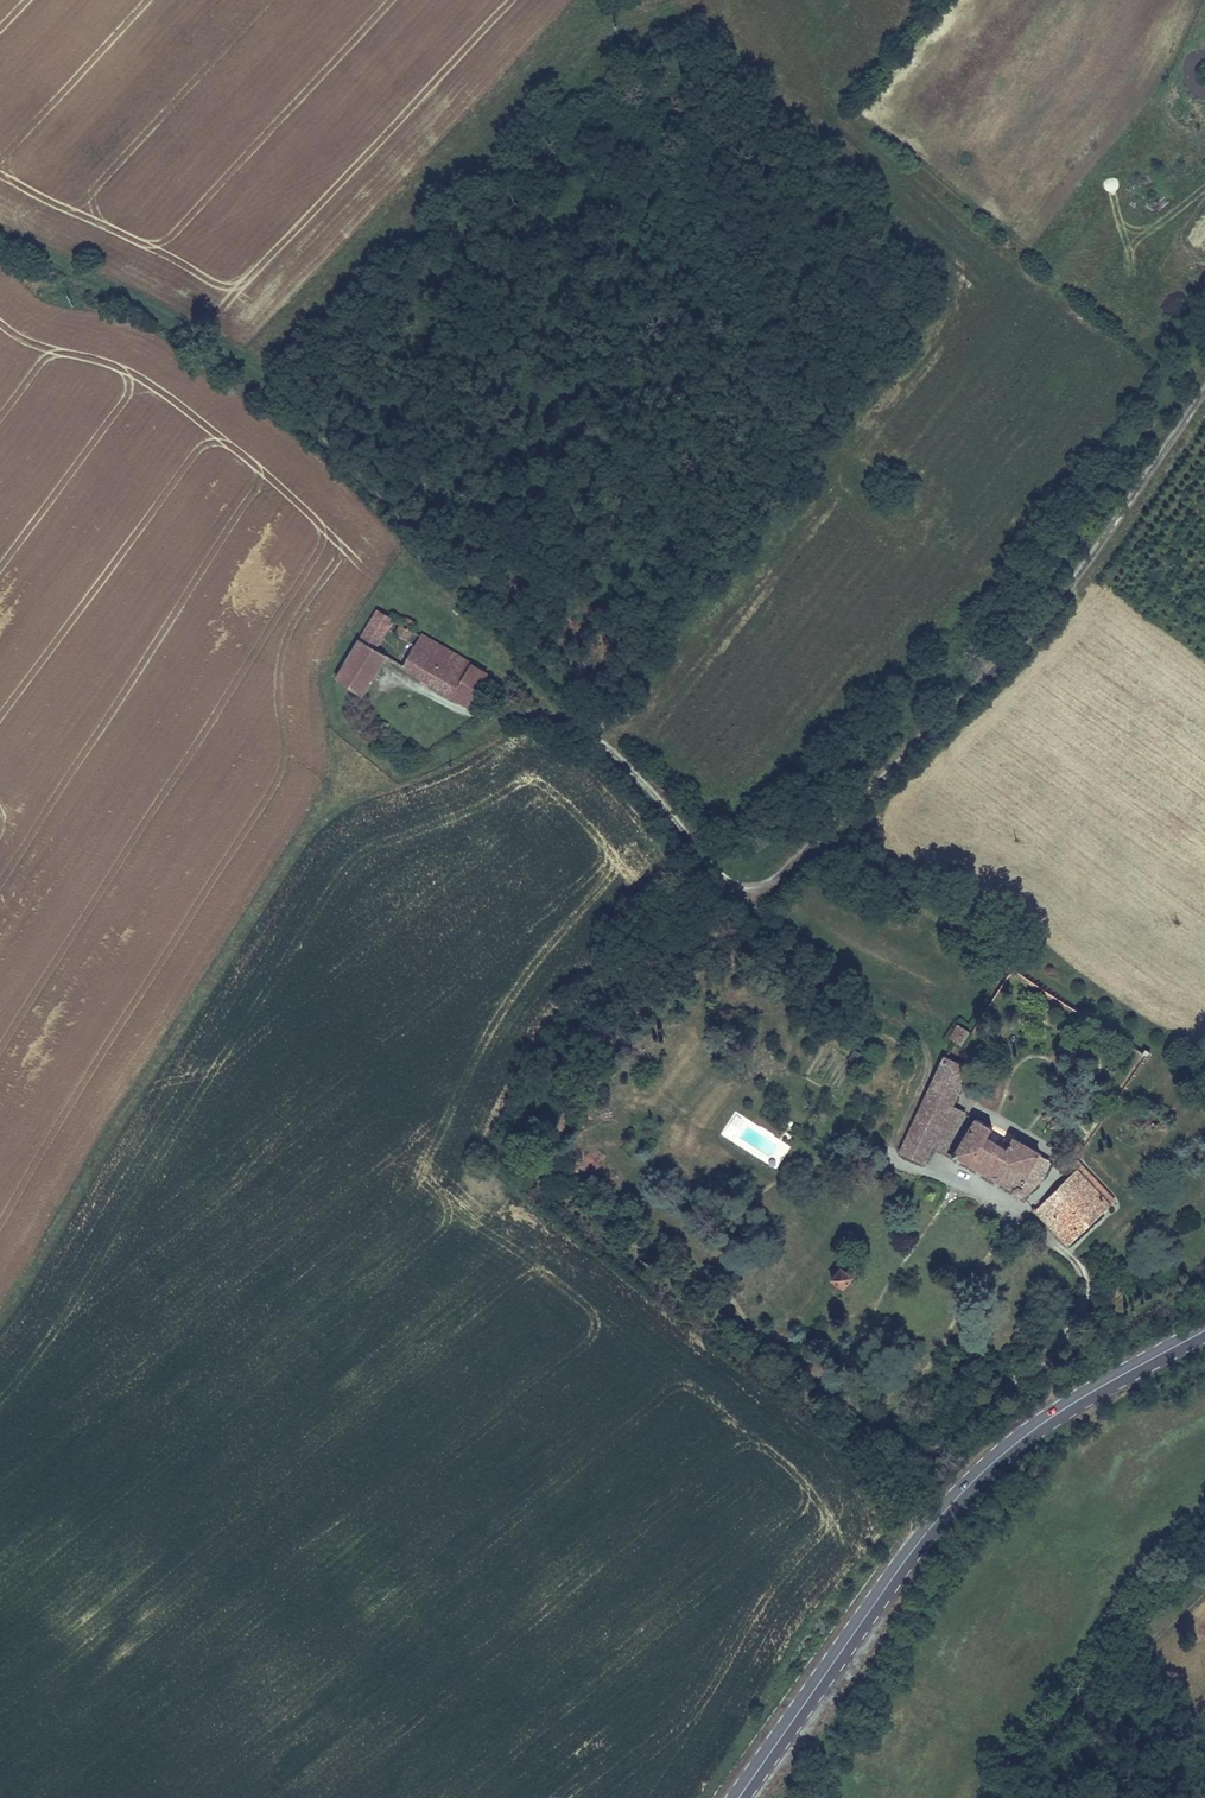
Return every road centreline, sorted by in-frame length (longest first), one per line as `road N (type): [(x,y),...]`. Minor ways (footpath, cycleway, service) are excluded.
road 1 (residential): [(1204,386),(1081,565),(1005,655),(765,883),(727,880),(594,731),(536,709),(454,705),(391,671)]
road 2 (track): [(536,709),(444,771),(371,793),(301,845),(0,1308)]
road 3 (track): [(0,244),(213,350),(594,731)]
road 4 (primary): [(1204,1332),(1038,1426),(940,1512),(738,1797)]

